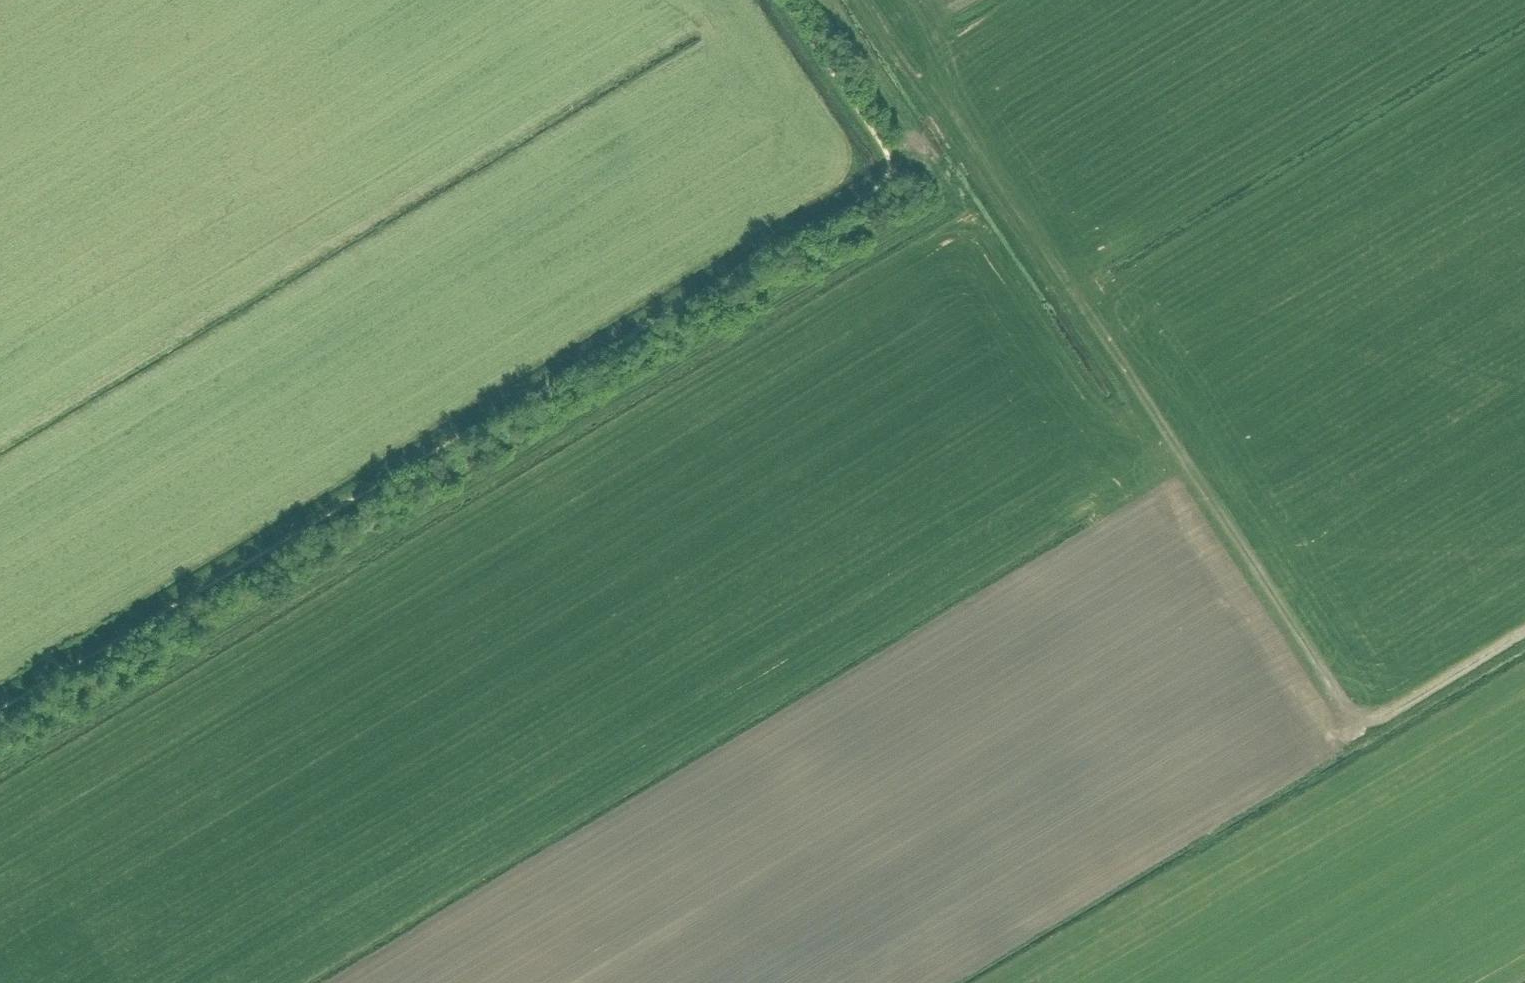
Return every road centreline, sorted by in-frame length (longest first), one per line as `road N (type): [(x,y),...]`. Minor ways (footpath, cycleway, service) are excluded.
road 1 (track): [(1524,624),(1380,707)]

